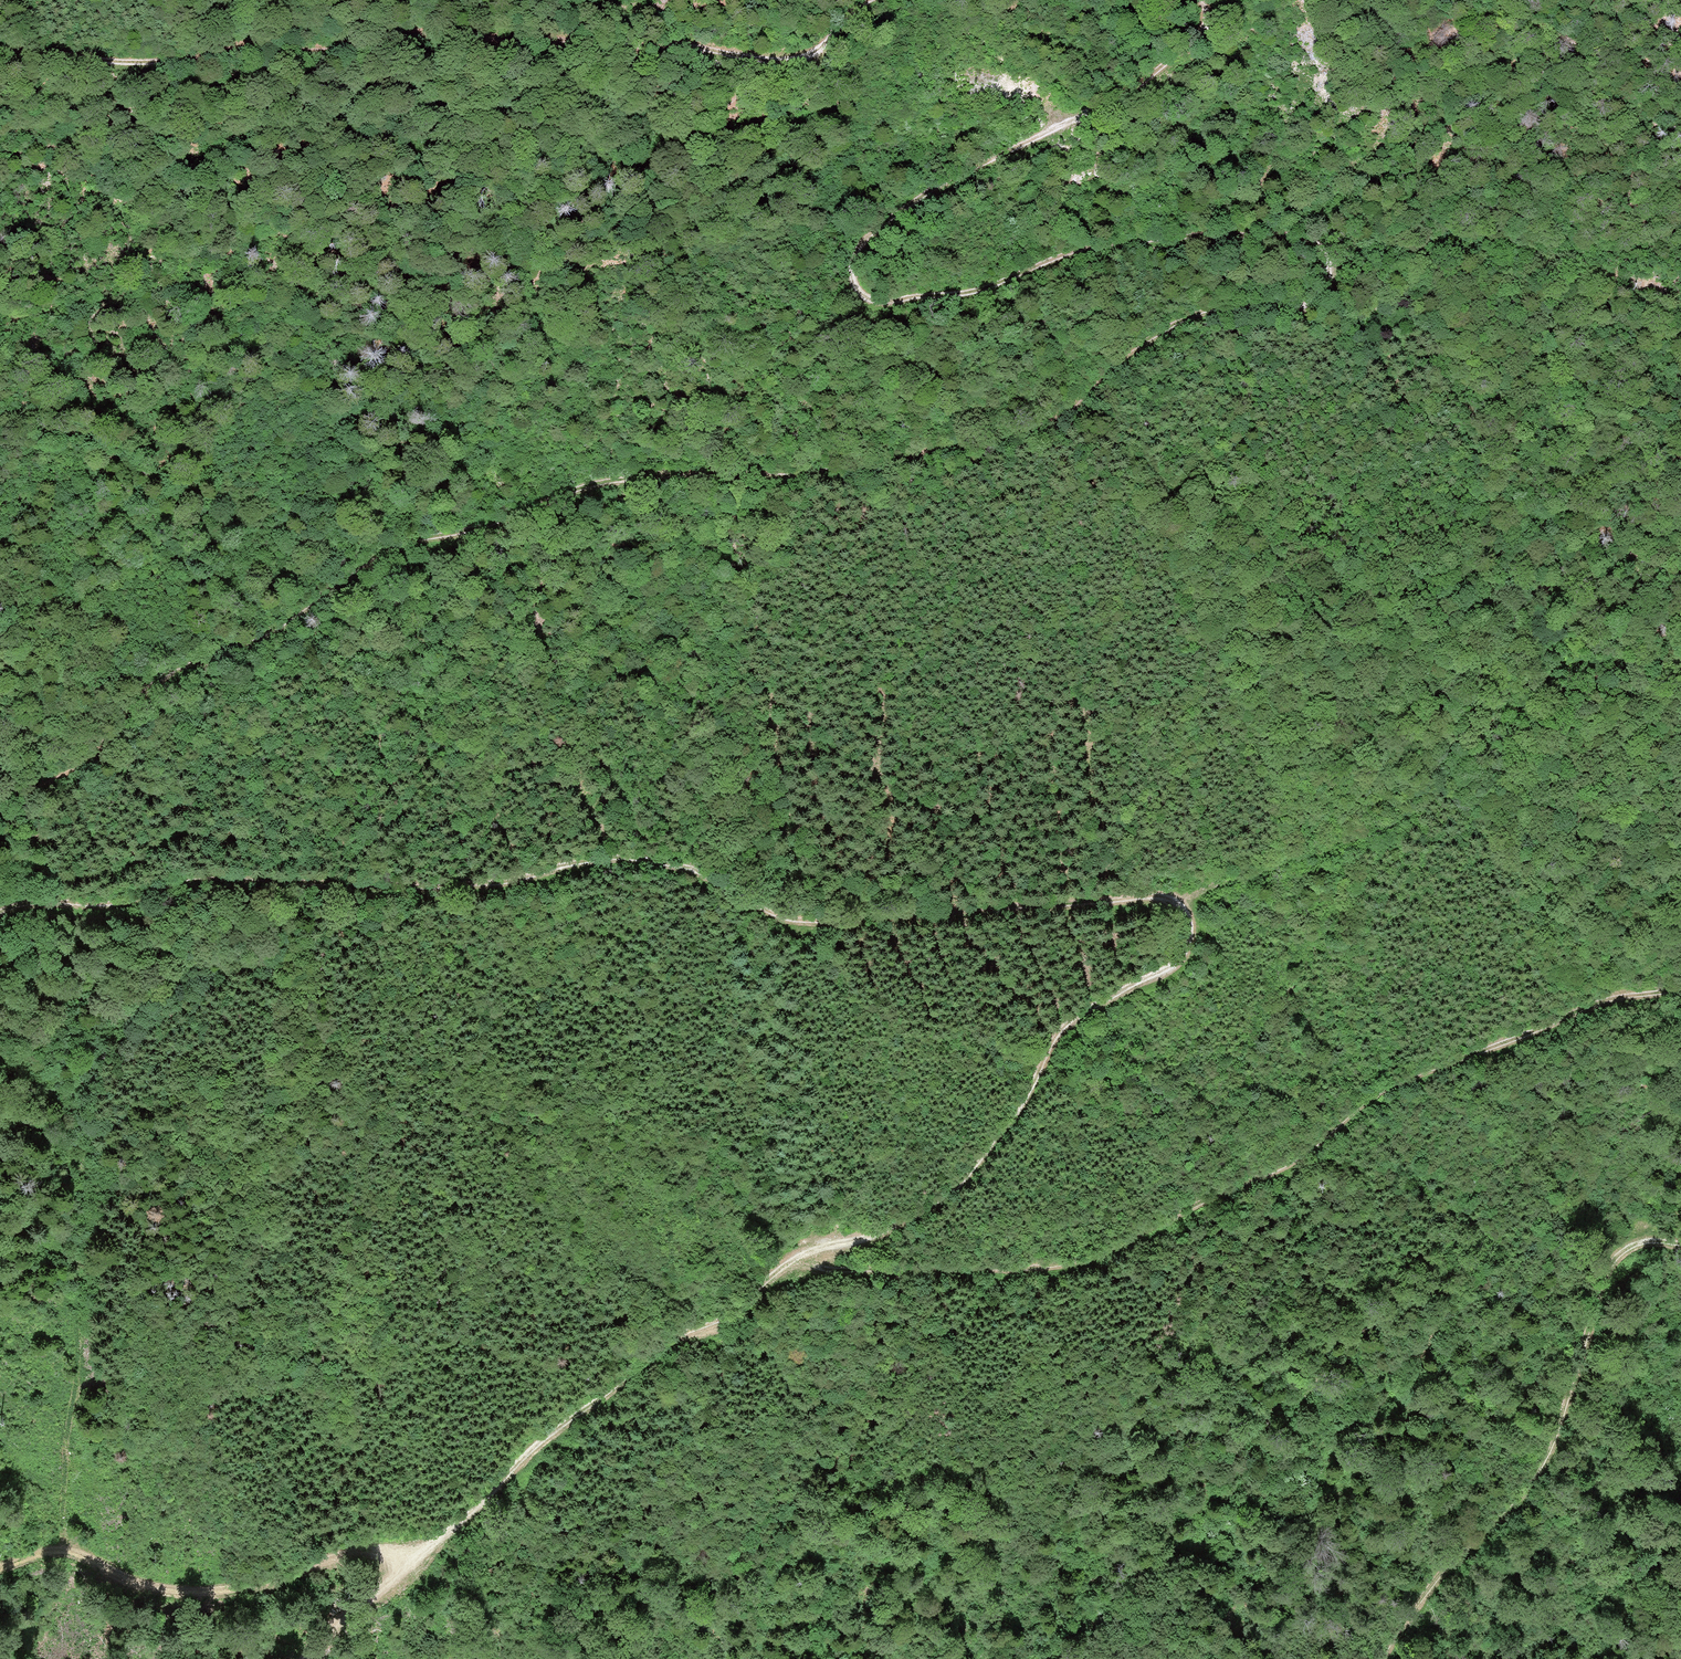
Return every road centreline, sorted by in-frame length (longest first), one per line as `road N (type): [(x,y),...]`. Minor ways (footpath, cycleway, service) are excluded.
road 1 (track): [(0,799),(75,768),(152,686),(193,659),(279,629),(396,546),(507,519),(601,484),(718,470),(813,472),(1037,431),(1068,413),(1126,353),(1187,318),(1224,303),(1292,306),(1320,294),(1329,272),(1320,248),(1279,235),(1078,249),(956,296),(884,302),(857,287),(858,251),(873,232),(980,166),(1131,92),(1207,28),(1203,0)]
road 2 (track): [(304,1658),(343,1613),(663,1347),(739,1312),(796,1262),(870,1239),(954,1192),(1004,1131),(1061,1032),(1194,950),(1191,912),(1145,898),(801,921),(701,873),(624,856),(435,888),(198,878),(116,905),(14,905),(0,916)]
road 3 (track): [(796,1262),(846,1273),(1071,1267),(1294,1162),(1386,1090),(1580,1010),(1680,986)]
road 4 (track): [(868,0),(828,43),(778,63),(680,48),(420,37),(329,49),(238,48),(198,63),(0,52)]
road 5 (track): [(1385,1658),(1437,1589),(1536,1481),(1558,1436),(1599,1290),(1645,1245),(1680,1245)]
road 6 (track): [(0,1568),(65,1552),(184,1594),(261,1589),(363,1551),(411,1563)]

